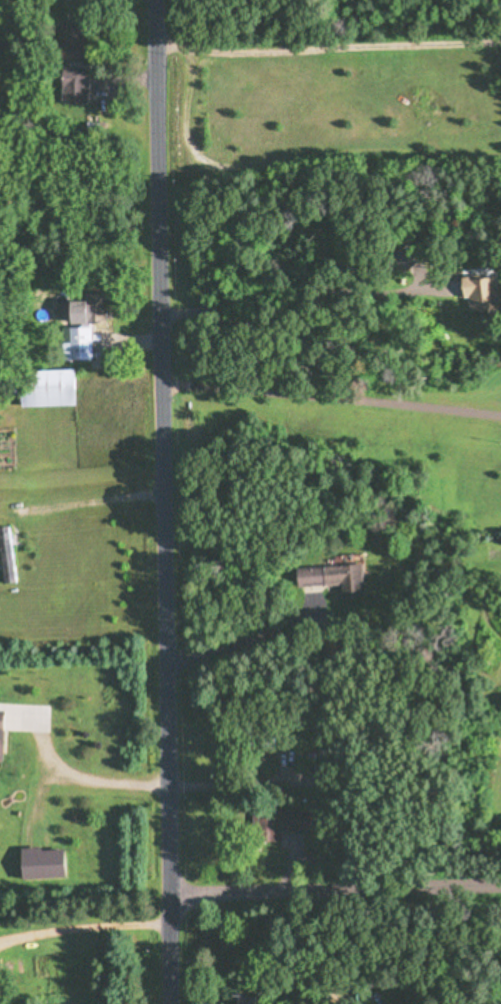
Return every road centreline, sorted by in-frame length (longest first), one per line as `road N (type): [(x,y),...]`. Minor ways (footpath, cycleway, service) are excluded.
road 1 (residential): [(171,1003),(157,0)]
road 2 (residential): [(158,68),(500,65)]
road 3 (residential): [(500,881),(170,891)]

